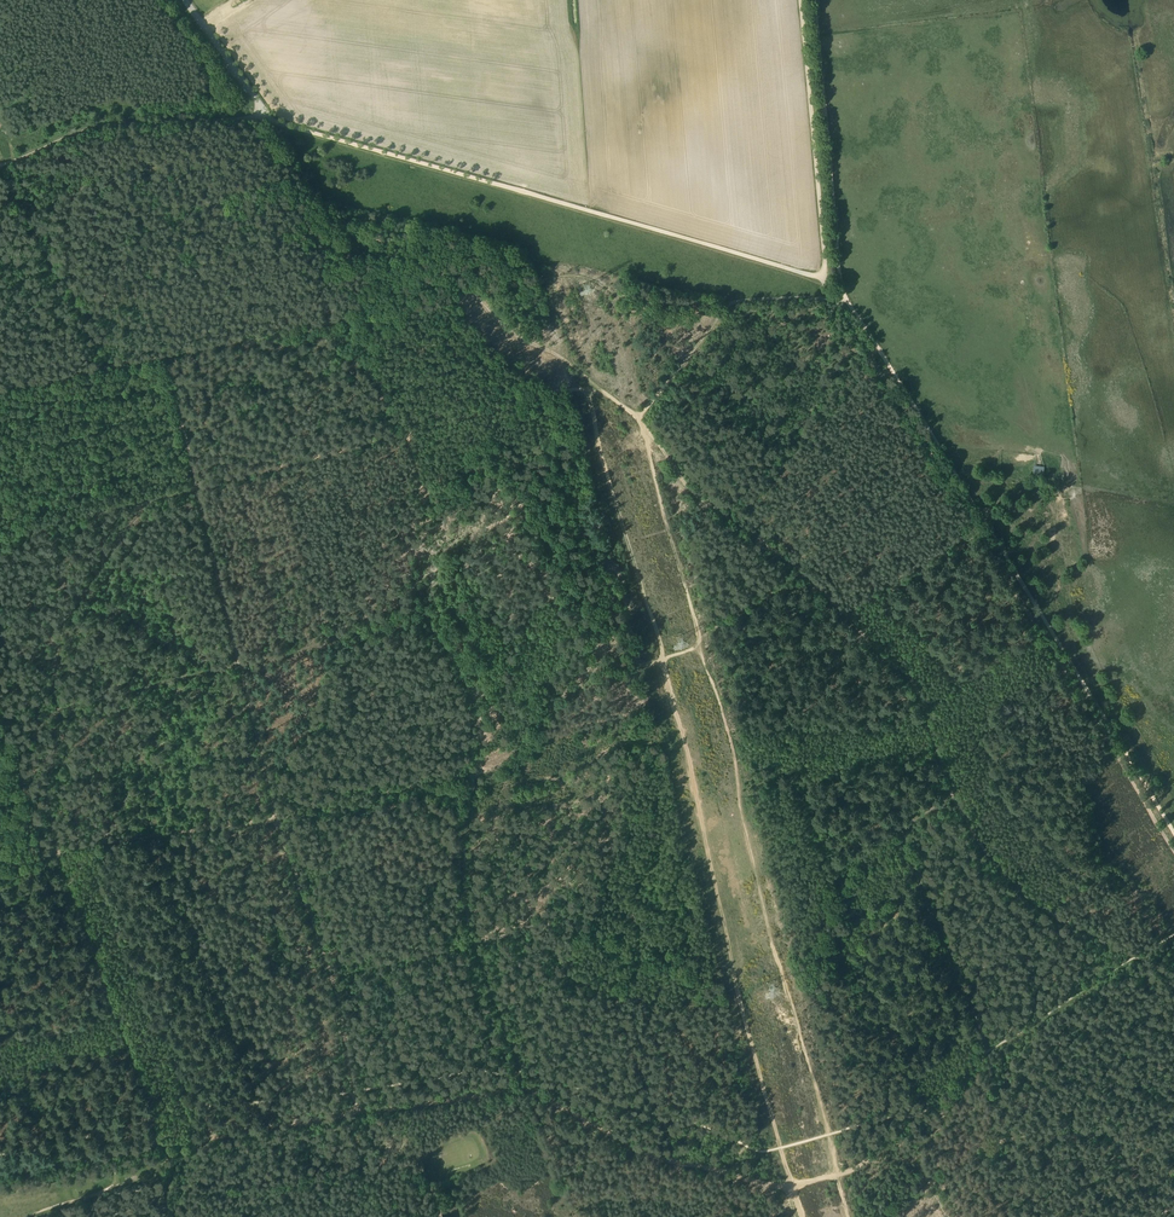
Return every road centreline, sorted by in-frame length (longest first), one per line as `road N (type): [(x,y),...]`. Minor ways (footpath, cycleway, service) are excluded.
road 1 (track): [(586,378),(616,514),(666,660),(732,971),(793,1185)]
road 2 (track): [(153,501),(102,564),(61,638),(51,771),(57,850),(166,1145)]
road 3 (track): [(332,976),(278,817),(165,357)]
road 4 (track): [(848,1216),(742,807),(740,771),(700,641)]
road 5 (track): [(823,275),(268,119)]
road 6 (track): [(0,540),(408,431)]
road 7 (track): [(0,390),(364,318)]
road 8 (track): [(981,518),(1173,832)]
road 9 (track): [(214,1137),(529,1085)]
road 10 (track): [(816,0),(846,297)]
road 11 (track): [(953,799),(905,835),(988,1054)]
road 12 (track): [(793,1185),(671,1164),(529,1085)]
road 13 (track): [(805,573),(922,697),(953,799)]
road 14 (track): [(823,275),(800,0)]
road 15 (track): [(268,119),(104,125),(2,164)]
road 16 (track): [(846,297),(981,518)]
road 17 (track): [(953,799),(1020,890),(1052,916),(1138,960)]
road 18 (track): [(1173,1126),(924,1146)]
road 19 (track): [(421,552),(421,599),(479,714),(478,775)]
road 20 (track): [(646,427),(693,492),(805,573)]
road 21 (track): [(214,1137),(0,1173)]
road 22 (track): [(301,176),(335,223),(387,243),(474,296)]
road 23 (track): [(408,431),(556,391),(601,391)]
road 24 (track): [(985,1061),(1142,962)]
road 25 (track): [(618,1002),(570,972),(541,924),(475,943)]
road 26 (track): [(671,1164),(674,1150),(618,1002)]
road 27 (track): [(478,775),(463,881),(475,943)]
road 28 (track): [(474,296),(508,332),(558,355),(601,391)]
road 29 (track): [(475,943),(332,976)]
road 30 (track): [(727,302),(636,415)]
road 31 (track): [(268,119),(187,0)]
road 32 (track): [(924,1146),(893,1147),(851,1175),(793,1185)]
road 33 (track): [(475,943),(521,1067)]
road 34 (track): [(474,296),(596,275)]

